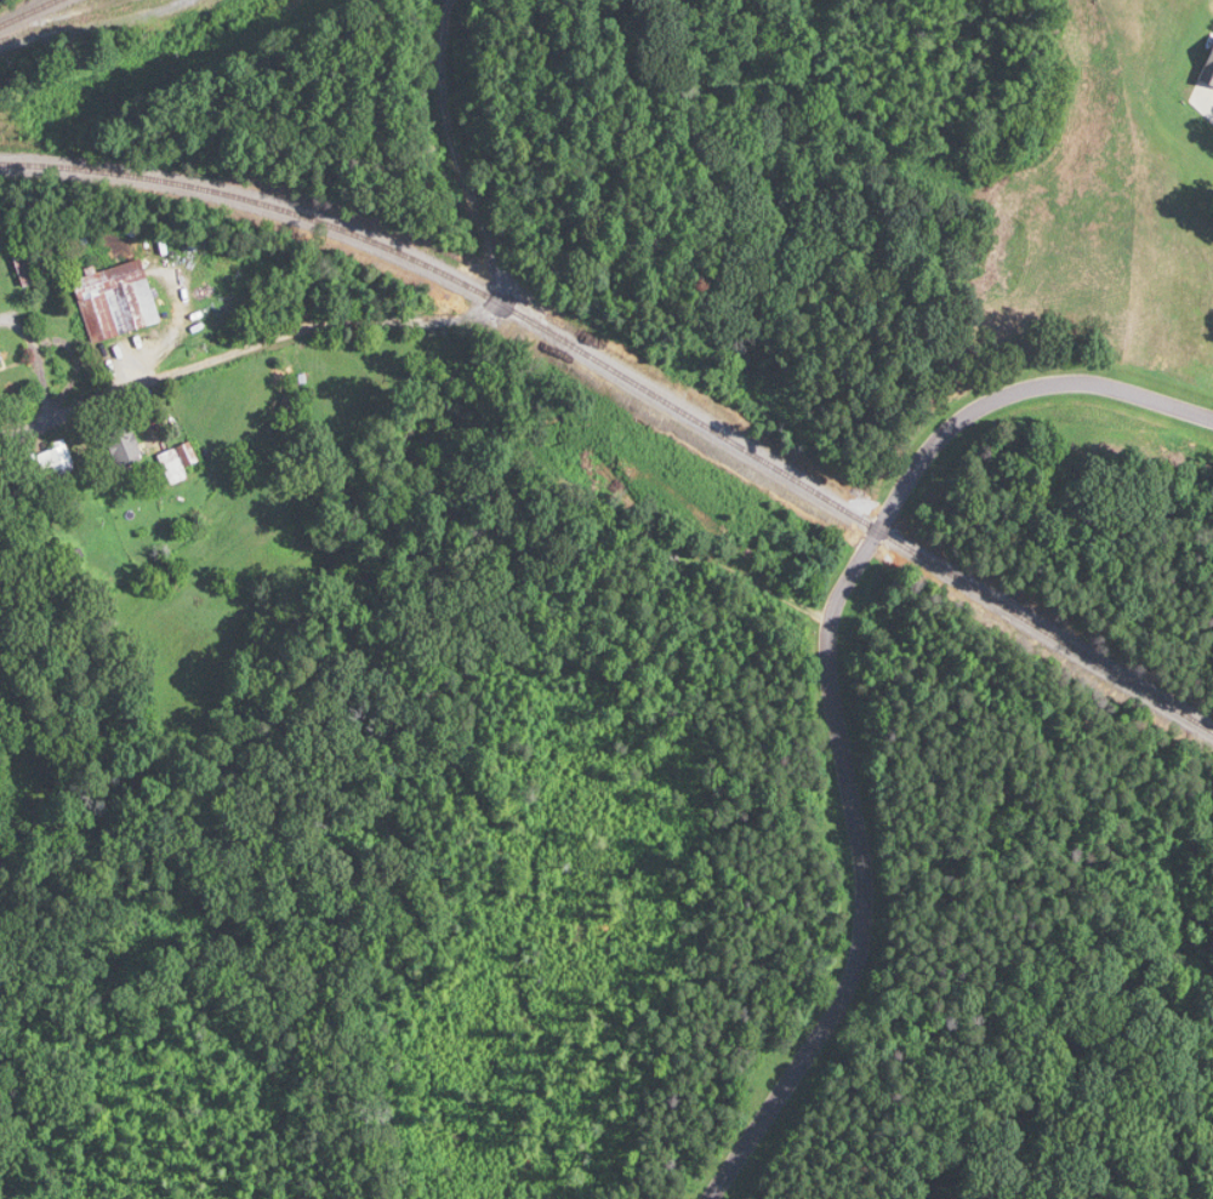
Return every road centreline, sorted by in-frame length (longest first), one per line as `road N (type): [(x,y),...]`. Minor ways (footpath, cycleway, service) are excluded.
road 1 (residential): [(709,1198),(839,1004),(859,949),(864,873),(828,657),(833,607),(875,536)]
road 2 (residential): [(875,536),(932,446),(1003,395),(1104,384),(1212,419)]
road 3 (residential): [(0,438),(178,371)]

